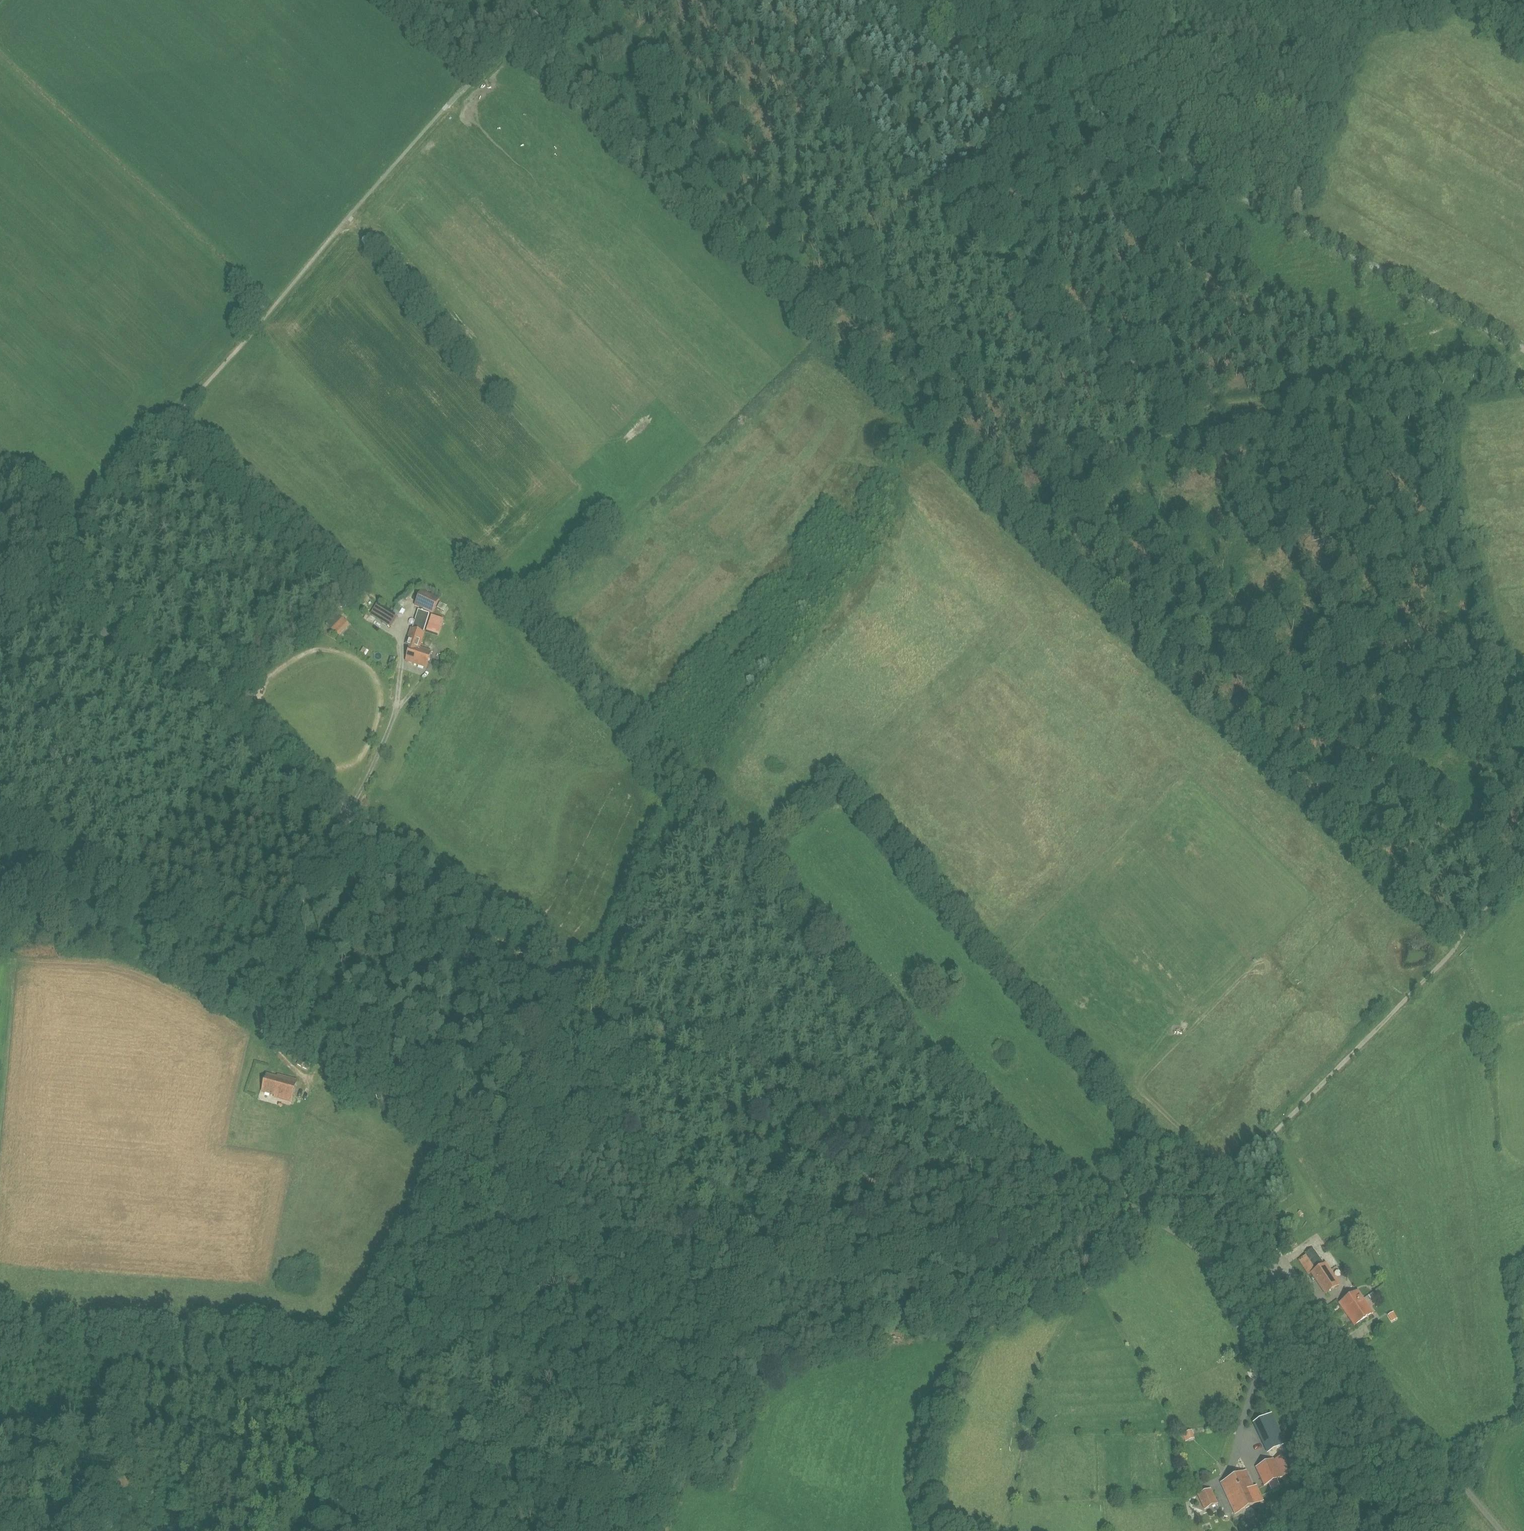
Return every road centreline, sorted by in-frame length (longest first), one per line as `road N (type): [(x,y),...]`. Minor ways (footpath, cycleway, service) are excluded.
road 1 (unclassified): [(1499,1530),(1286,1270),(1271,1281),(1272,1333),(1255,1350),(1212,1270),(1170,1231),(626,1016),(104,632),(40,589),(0,584)]
road 2 (track): [(1523,349),(891,0)]
road 3 (track): [(744,849),(1052,1185)]
road 4 (track): [(1286,1270),(1229,1179),(1451,950)]
road 5 (track): [(403,627),(400,707),(343,832),(263,968),(256,1001)]

